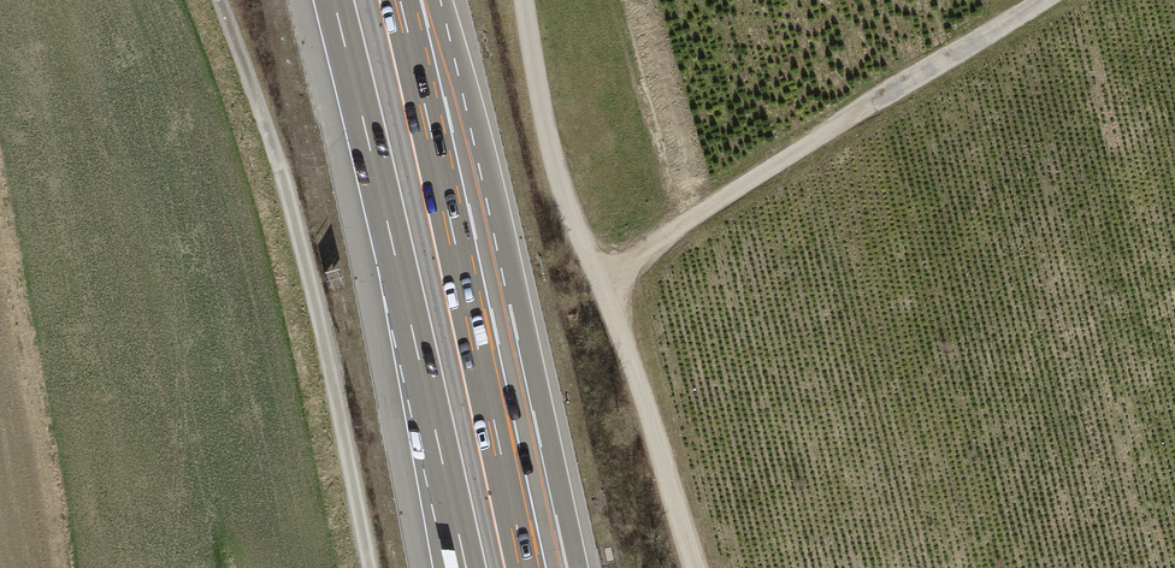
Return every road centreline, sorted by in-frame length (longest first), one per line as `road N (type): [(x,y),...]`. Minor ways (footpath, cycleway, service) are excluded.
road 1 (track): [(698,567),(602,279),(551,154),(523,0)]
road 2 (track): [(219,0),(265,121),(319,323),(369,567)]
road 3 (motorway): [(332,0),(465,567)]
road 4 (track): [(1042,0),(602,279)]
road 5 (motorway): [(505,470),(400,0)]
road 6 (motorway): [(576,567),(570,537),(505,470)]

